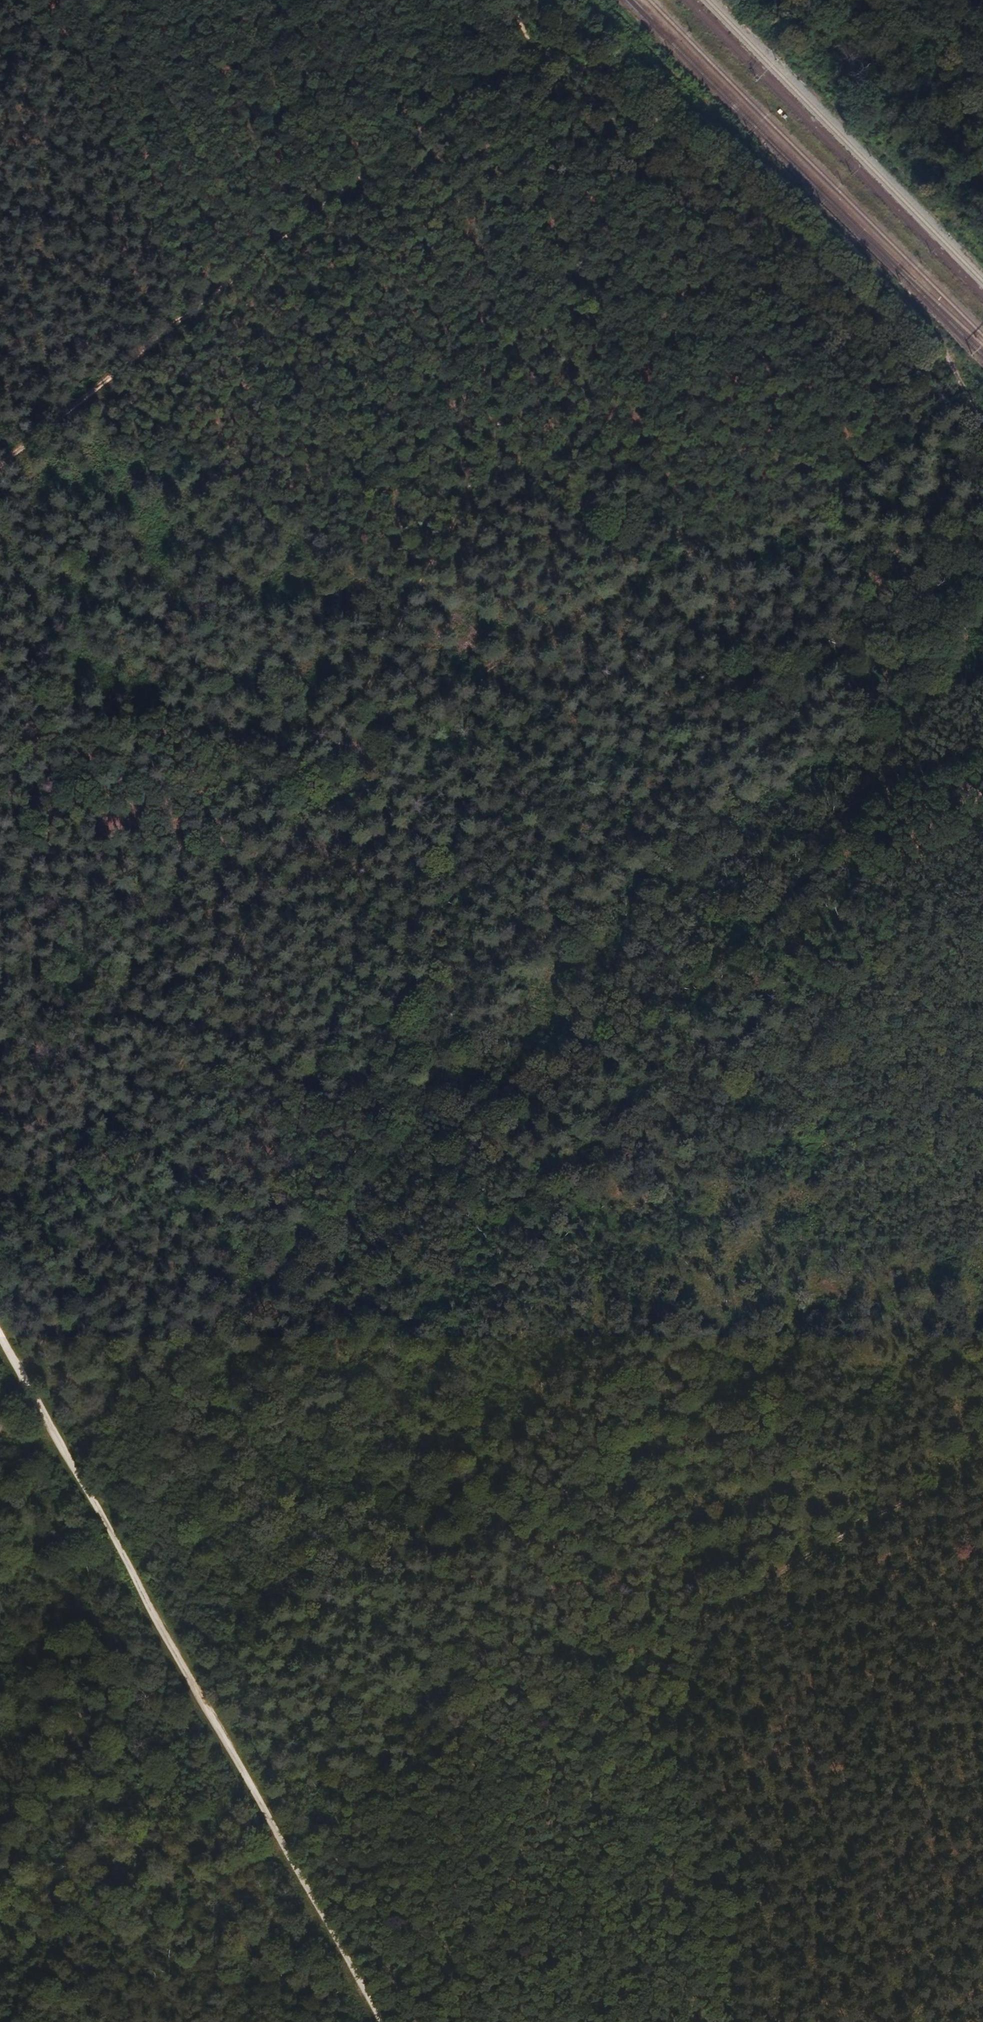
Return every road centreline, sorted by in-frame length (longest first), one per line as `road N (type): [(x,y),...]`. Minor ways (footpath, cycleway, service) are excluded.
road 1 (track): [(0,1329),(382,2021)]
road 2 (track): [(982,214),(931,158),(858,0)]

